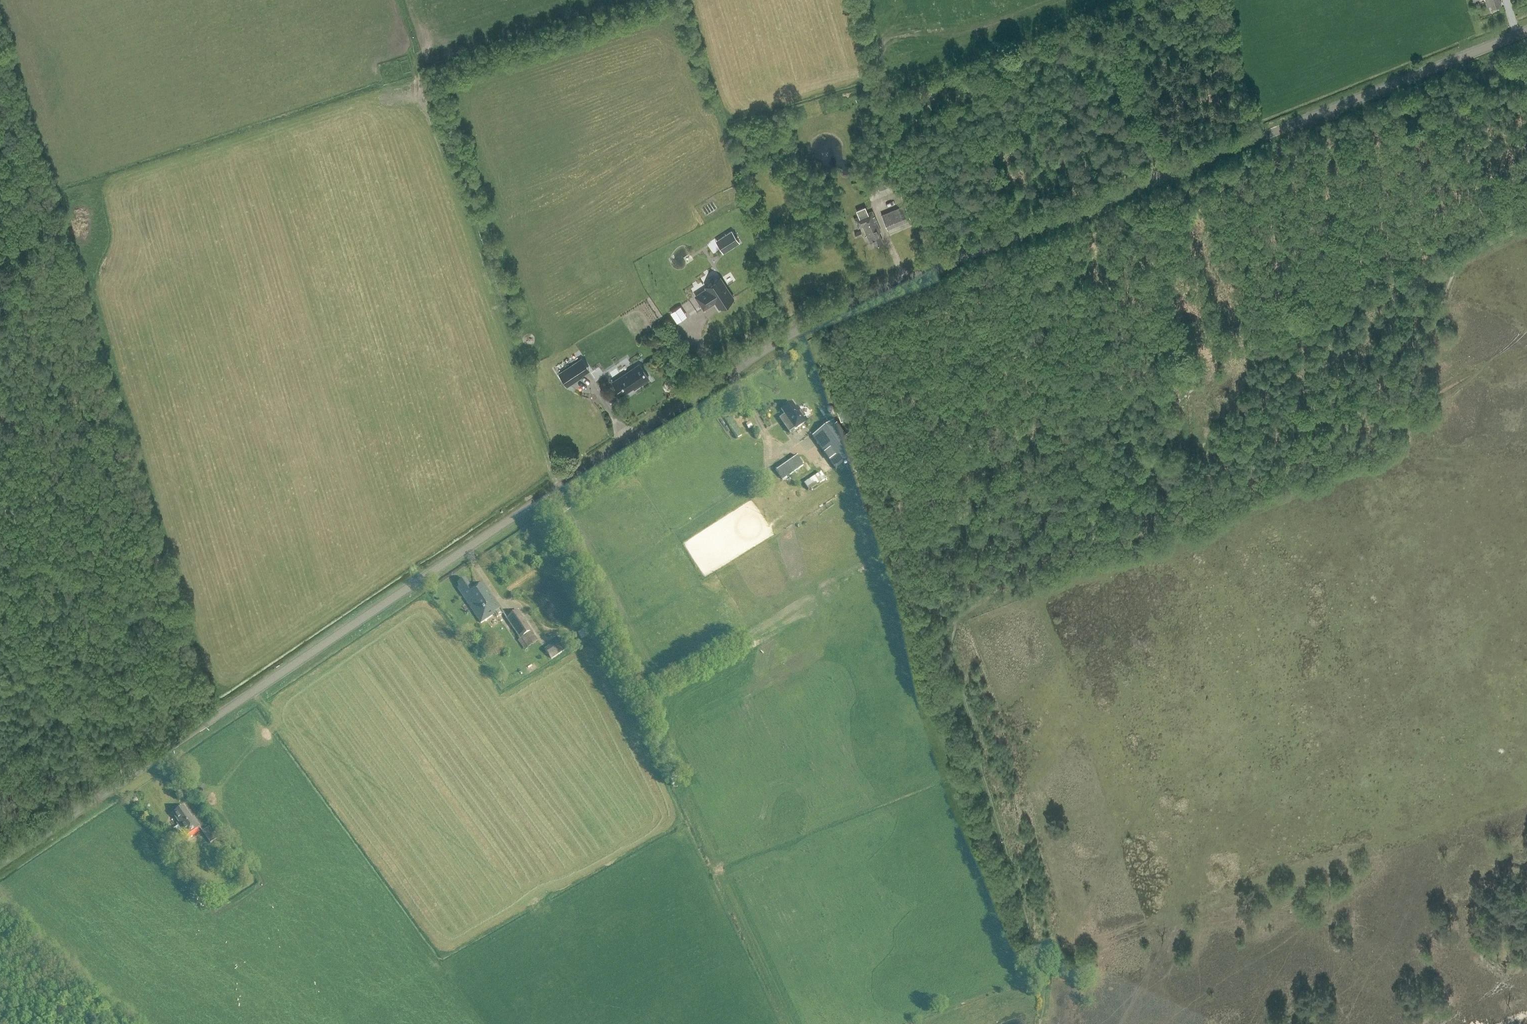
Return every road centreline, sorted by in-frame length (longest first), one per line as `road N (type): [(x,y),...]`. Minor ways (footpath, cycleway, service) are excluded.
road 1 (tertiary): [(0,861),(797,332),(905,280),(1526,32)]

